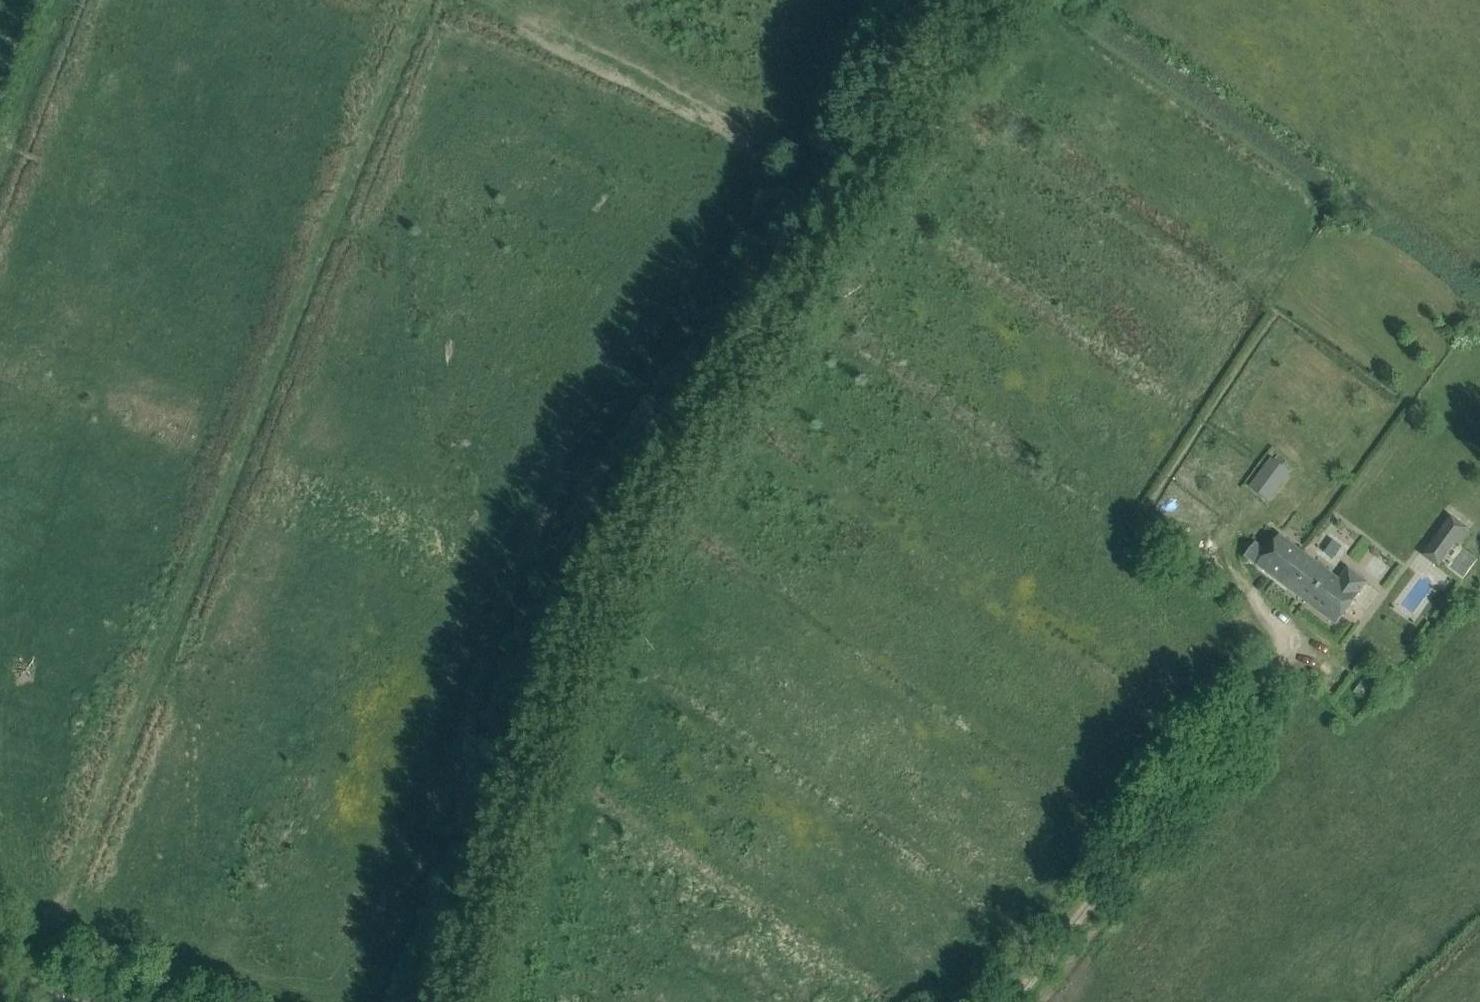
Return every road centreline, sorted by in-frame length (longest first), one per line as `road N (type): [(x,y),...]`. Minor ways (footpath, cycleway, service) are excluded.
road 1 (track): [(986,0),(670,477),(531,755),(452,1001)]

